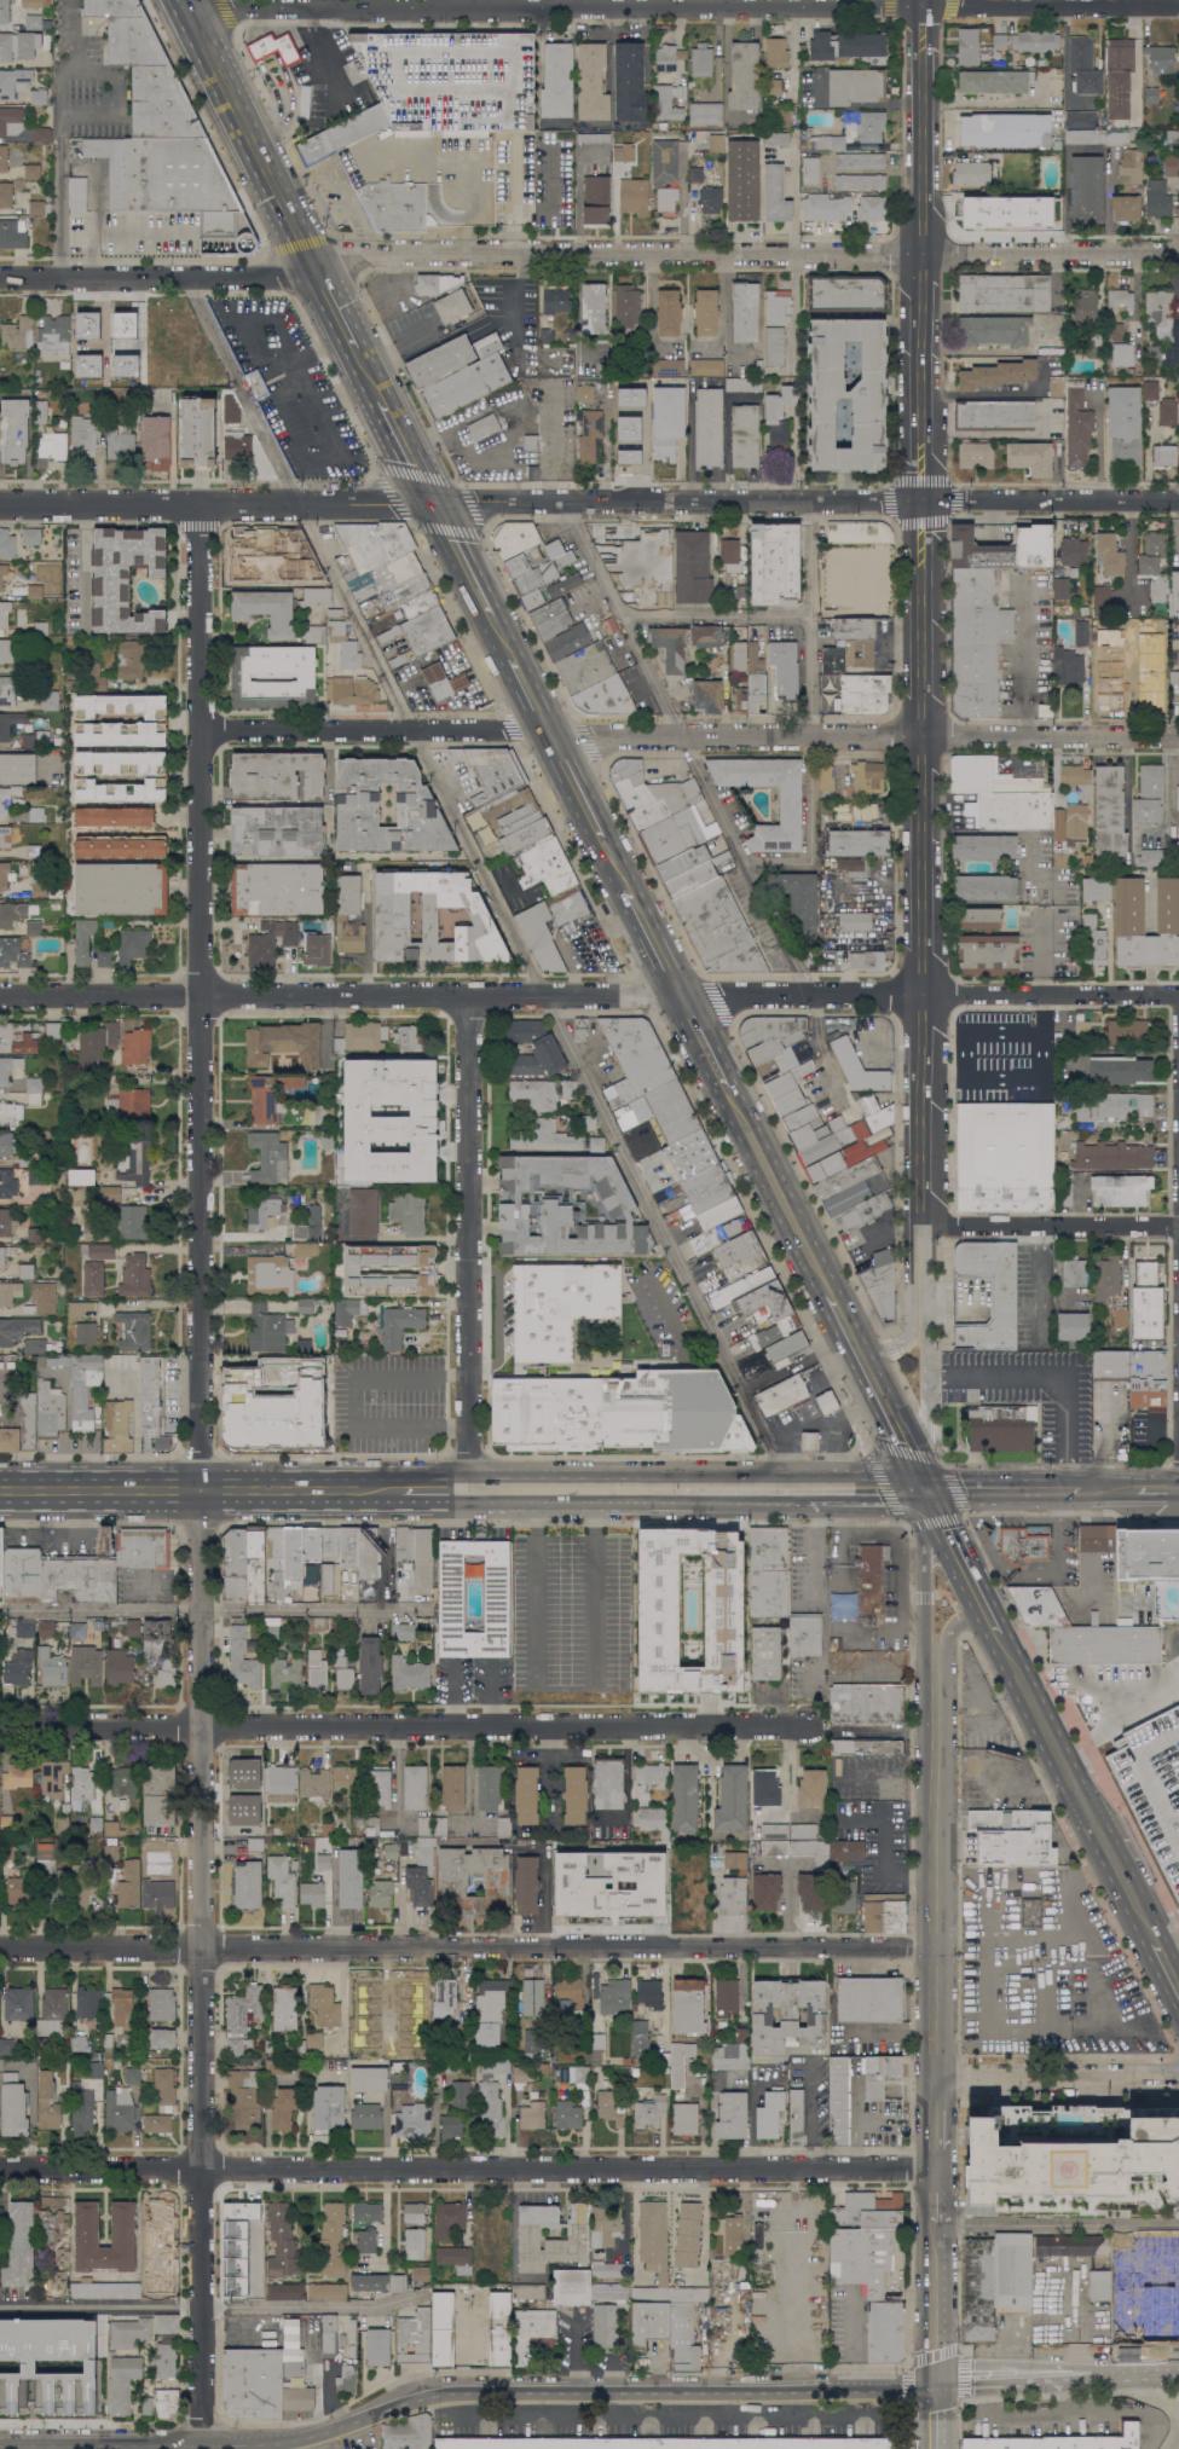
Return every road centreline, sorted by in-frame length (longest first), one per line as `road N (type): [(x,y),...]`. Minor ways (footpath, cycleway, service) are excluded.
road 1 (residential): [(201,2443),(196,503)]
road 2 (tertiary): [(918,1310),(918,0)]
road 3 (residential): [(1178,498),(0,503)]
road 4 (residential): [(1178,12),(189,10)]
road 5 (residential): [(1178,736),(198,729)]
road 6 (tertiary): [(934,2385),(451,2392),(288,2441),(0,2443)]
road 7 (residential): [(934,2165),(0,2170)]
road 8 (residential): [(932,1946),(0,1945)]
road 9 (residential): [(1178,256),(339,256),(316,267)]
road 10 (residential): [(802,1725),(0,1727)]
road 11 (residential): [(1178,990),(681,995)]
road 12 (residential): [(469,1484),(475,992)]
road 13 (residential): [(475,992),(0,993)]
road 14 (tertiary): [(934,2079),(935,1690)]
road 15 (primary): [(995,1635),(1152,1943)]
road 16 (residential): [(316,267),(290,280),(0,280)]
road 17 (primary): [(184,0),(316,267)]
road 18 (residential): [(1178,1224),(920,1224)]
road 19 (residential): [(934,2079),(1178,2078)]
road 20 (primary): [(732,1090),(830,1295)]
road 21 (residential): [(681,995),(475,992)]
road 22 (tertiary): [(924,1489),(923,1651),(935,1690)]
road 23 (tertiary): [(924,1489),(927,1345),(918,1310)]
road 24 (tertiary): [(934,2385),(934,2222)]
road 25 (primary): [(924,1489),(1081,1489)]
road 26 (primary): [(924,1489),(990,1627)]
road 27 (primary): [(859,1351),(924,1489)]
road 28 (primary): [(252,1488),(403,1486)]
road 29 (primary): [(0,1489),(149,1489)]
road 30 (tertiary): [(934,2222),(934,2079)]
road 31 (primary): [(671,1487),(808,1488)]
road 32 (tertiary): [(1070,2374),(934,2385)]
road 33 (primary): [(547,730),(608,850)]
road 34 (primary): [(438,498),(492,618)]

